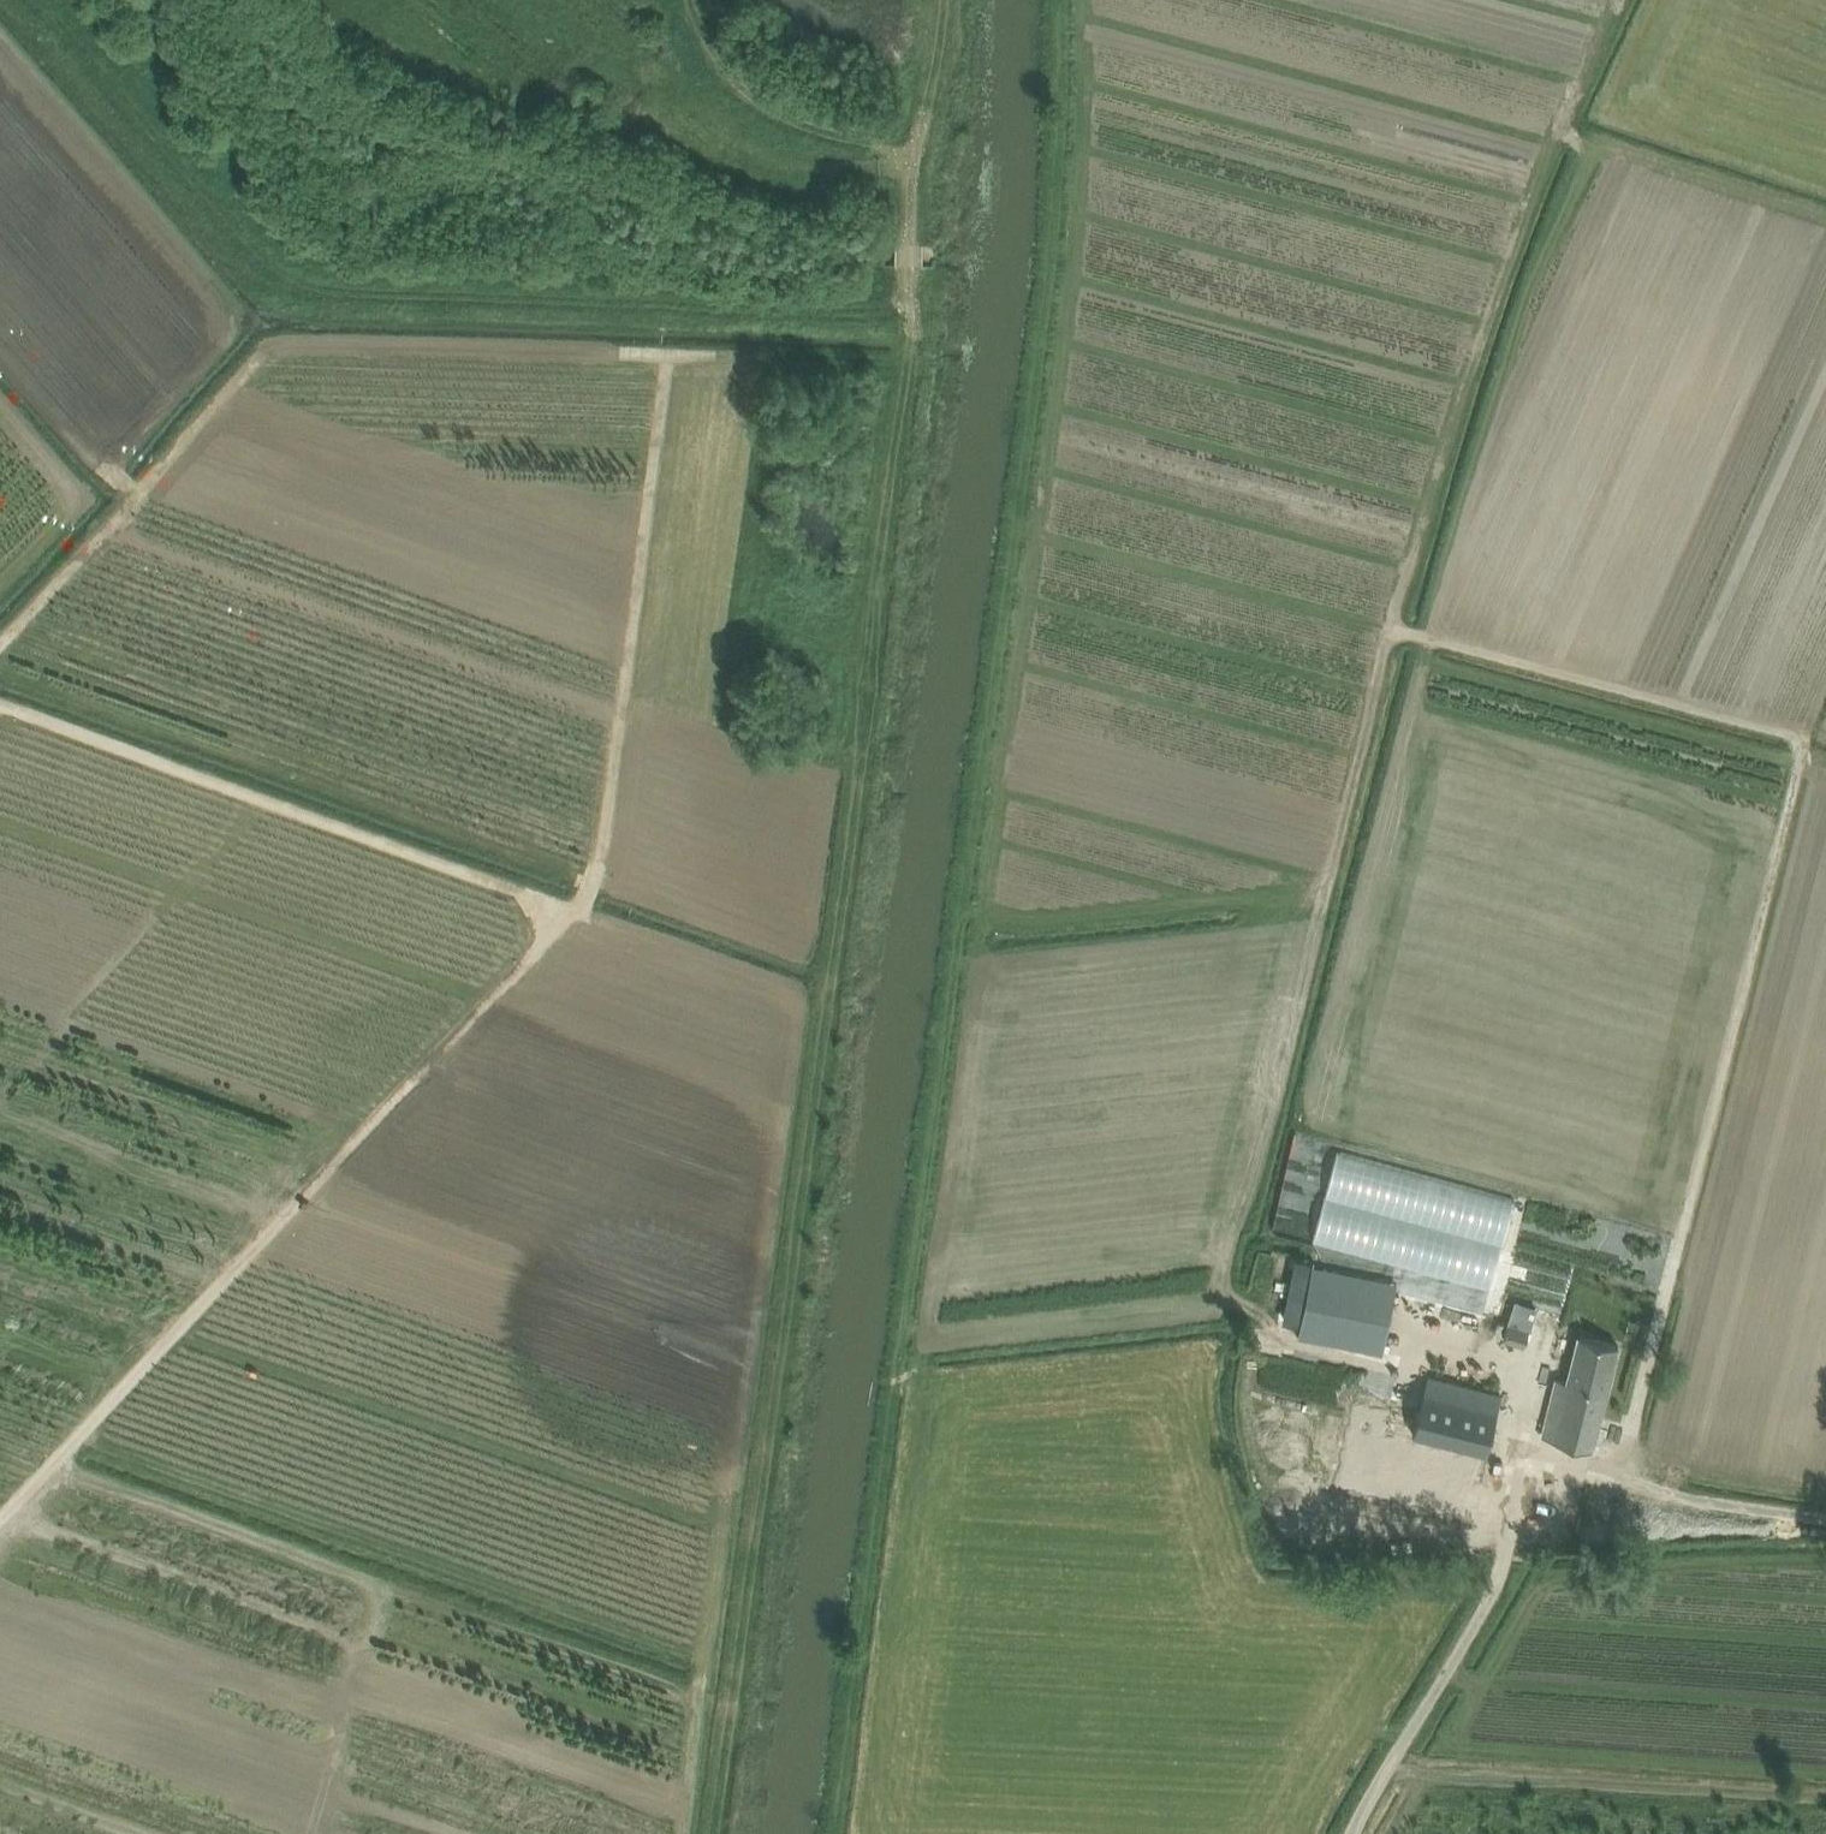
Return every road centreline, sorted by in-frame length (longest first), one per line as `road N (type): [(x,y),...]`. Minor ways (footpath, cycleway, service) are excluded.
road 1 (unclassified): [(1354,1833),(1459,1668),(1505,1557),(1518,1468)]
road 2 (unclassified): [(1588,1462),(1658,1489),(1825,1518)]

